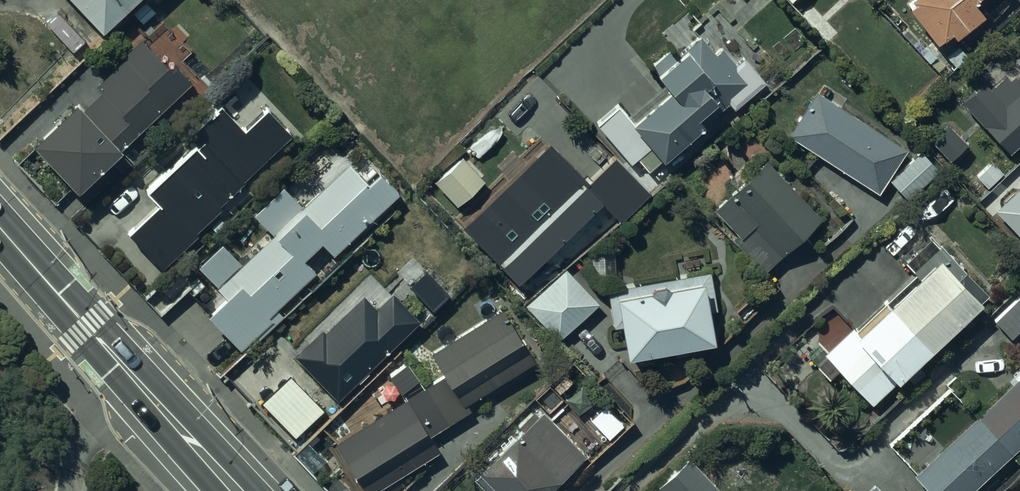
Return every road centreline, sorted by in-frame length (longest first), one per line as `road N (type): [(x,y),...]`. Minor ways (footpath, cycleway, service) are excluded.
road 1 (secondary): [(237,490),(0,228)]

